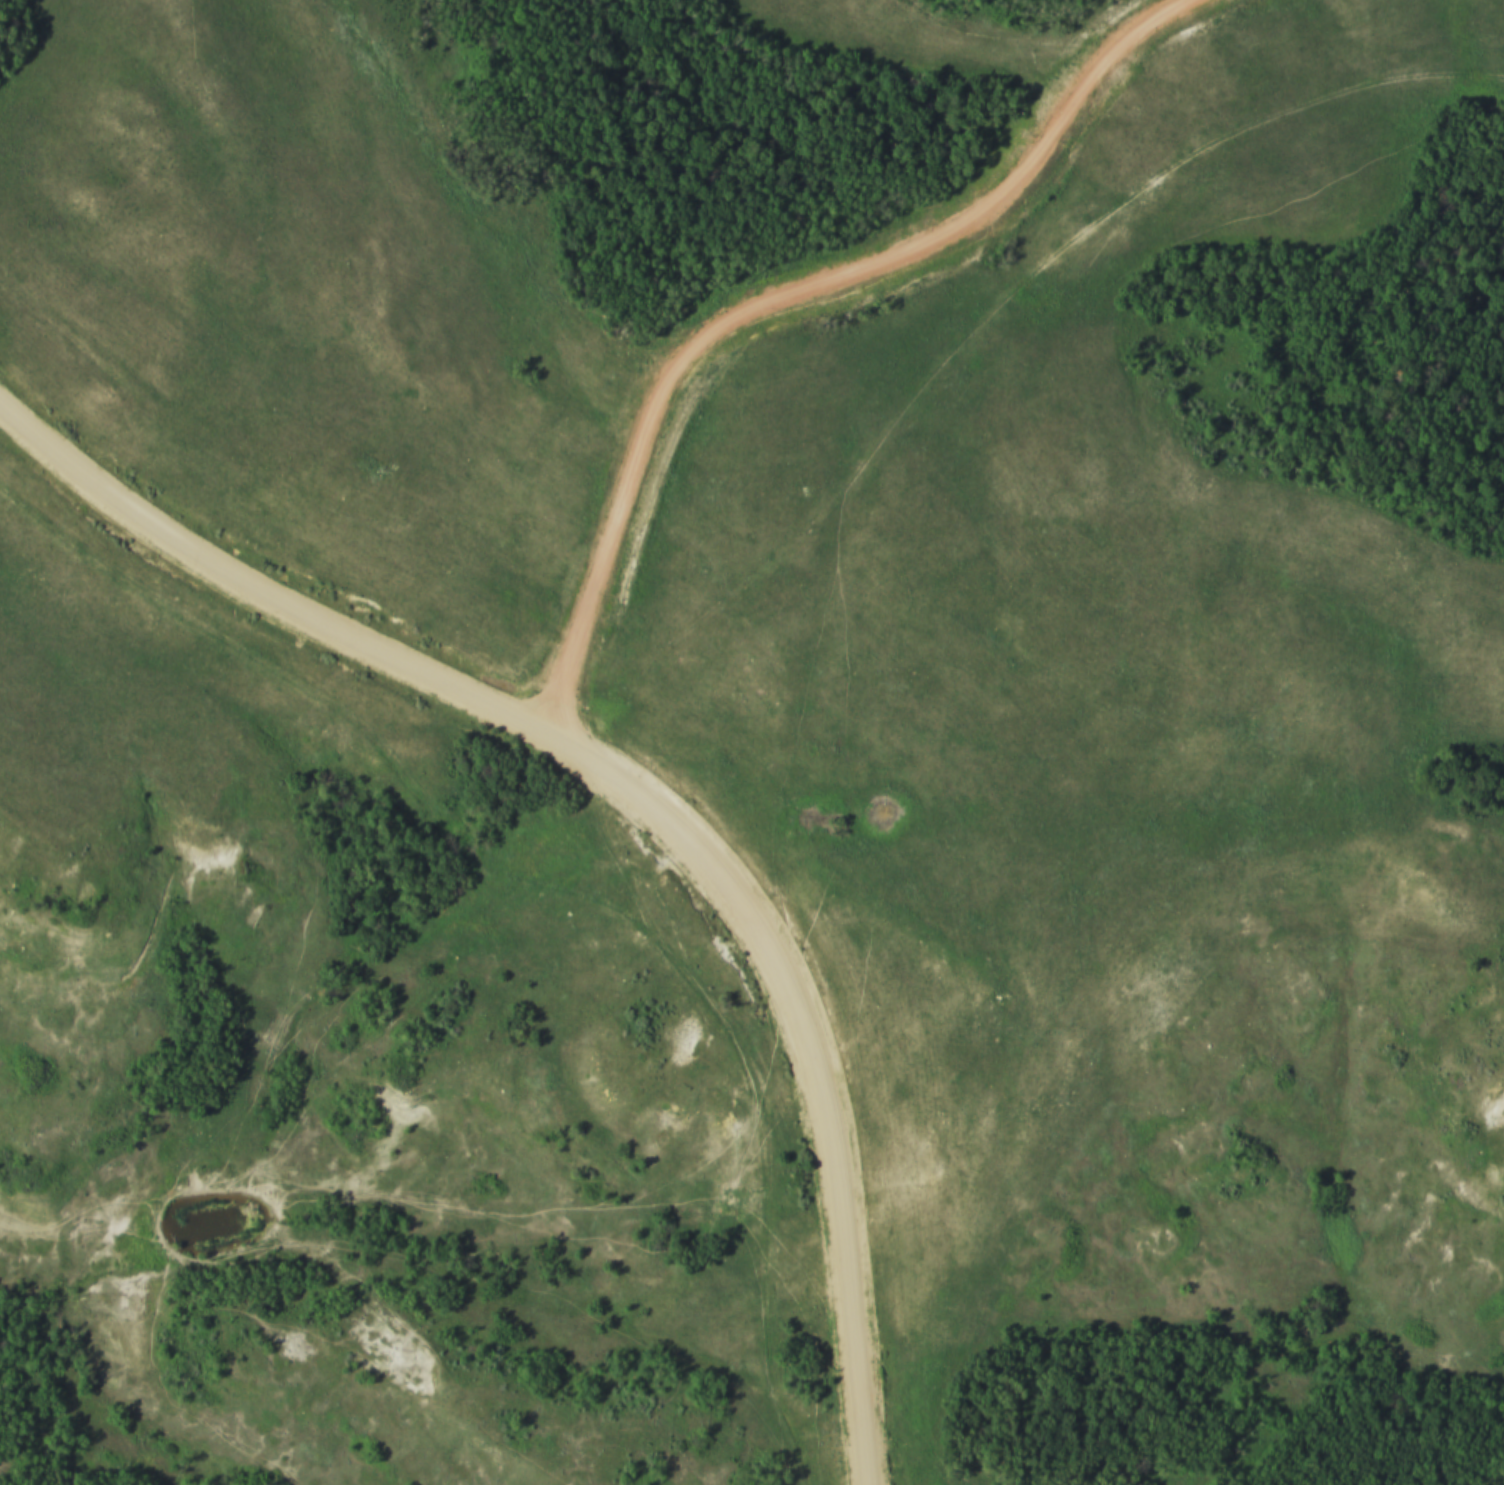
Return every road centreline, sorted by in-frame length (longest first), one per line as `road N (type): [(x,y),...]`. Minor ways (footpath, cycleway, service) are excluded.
road 1 (residential): [(868,1484),(819,1067),(799,1010),(707,865),(631,793),(554,738),(189,554),(0,408)]
road 2 (track): [(554,738),(600,687),(806,547),(936,371),(1046,261),(1144,179),(1222,130),(1305,97),(1418,91),(1503,100)]

